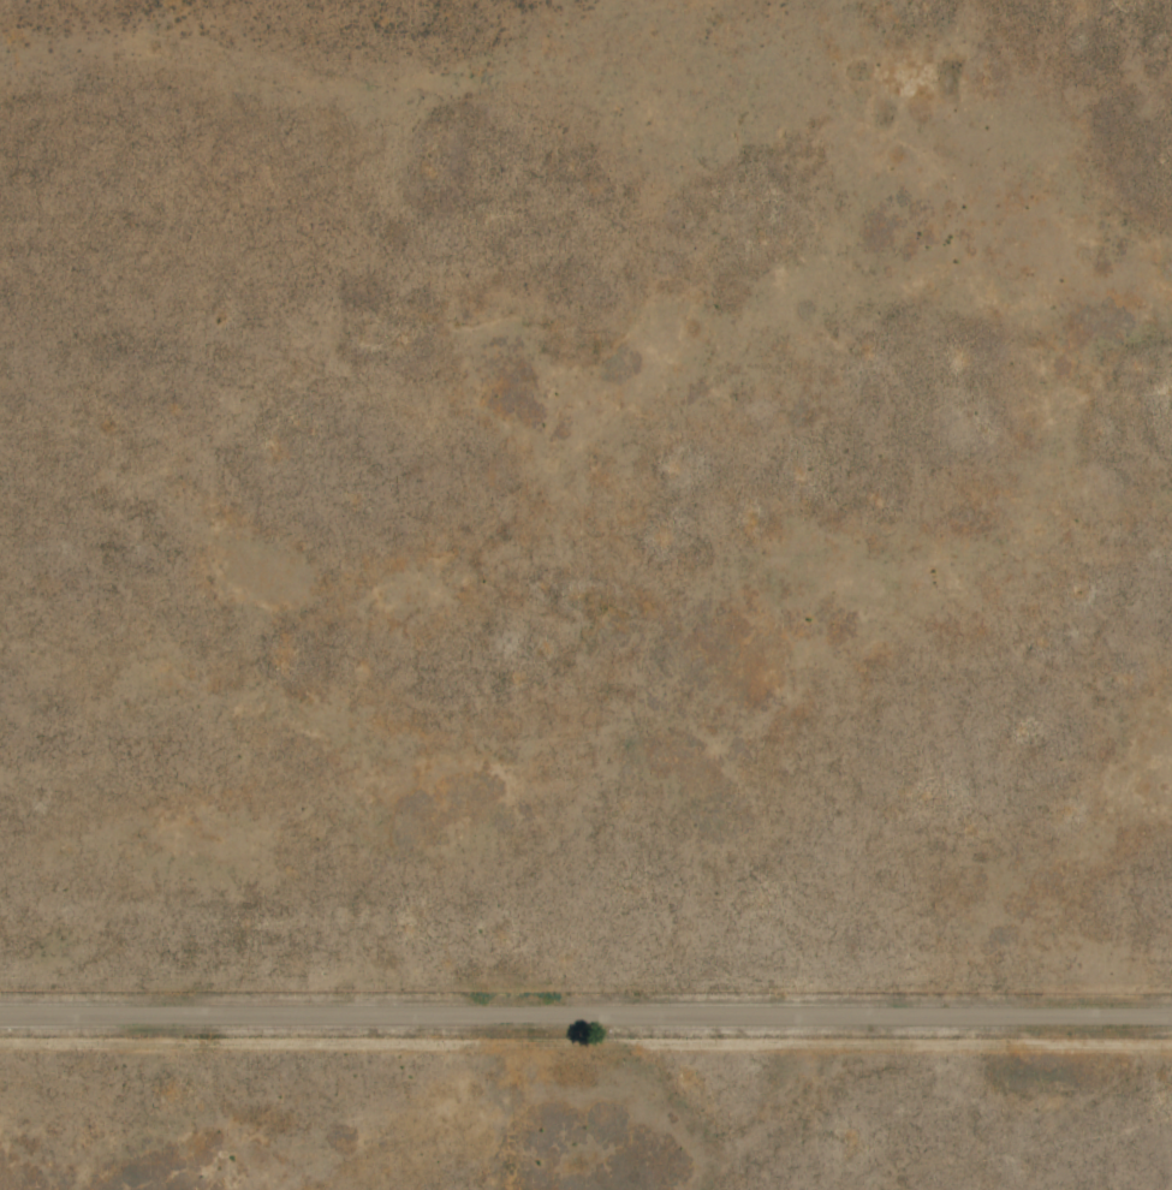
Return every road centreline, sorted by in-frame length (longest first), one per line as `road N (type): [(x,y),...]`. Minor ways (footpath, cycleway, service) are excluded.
road 1 (residential): [(1171,1034),(0,1032)]

